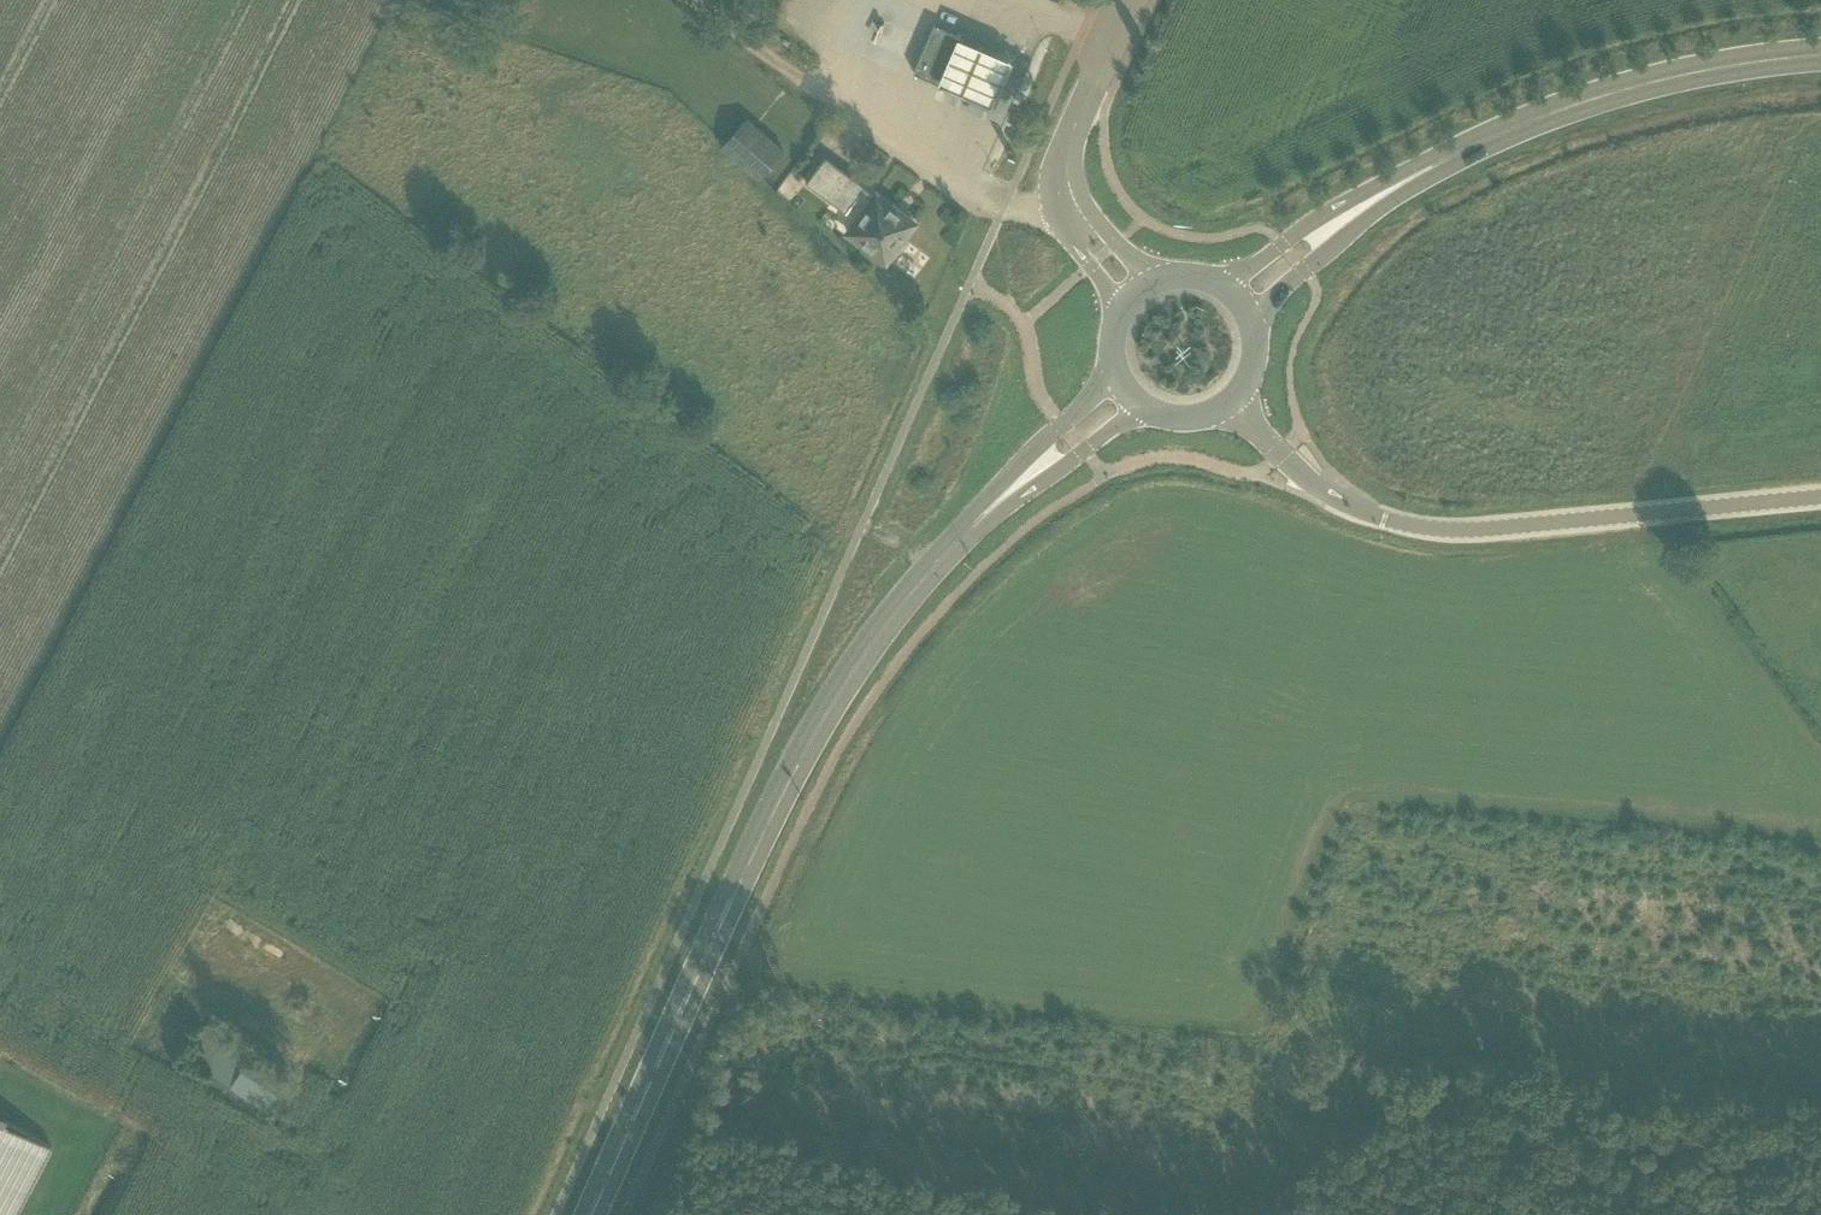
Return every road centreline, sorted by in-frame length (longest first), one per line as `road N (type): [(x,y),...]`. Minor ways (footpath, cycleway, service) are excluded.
road 1 (secondary): [(593,1214),(815,732),(888,627),(970,529)]
road 2 (tertiary): [(1820,497),(1437,531),(1338,502),(1228,405)]
road 3 (secondary): [(1346,217),(1512,127),(1598,94),(1702,72),(1820,59)]
road 4 (unclassified): [(808,84),(1007,204),(1069,206)]
road 5 (secondary): [(1113,359),(1064,424),(985,499),(970,529)]
road 6 (tertiary): [(1069,206),(1065,156),(1130,0)]
road 7 (secondary): [(970,529),(1126,419),(1150,412)]
road 8 (secondary): [(1346,217),(1306,229),(1224,289)]
road 9 (secondary): [(1251,322),(1328,251),(1346,217)]
road 10 (track): [(698,0),(808,84)]

